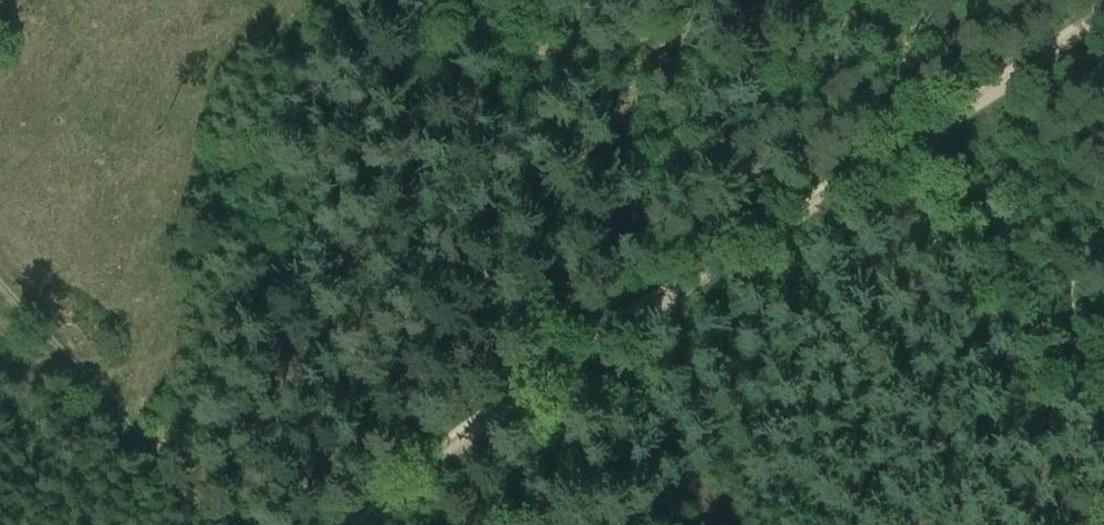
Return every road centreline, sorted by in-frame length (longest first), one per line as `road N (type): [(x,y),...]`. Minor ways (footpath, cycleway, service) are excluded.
road 1 (track): [(364,524),(510,401),(1103,16)]
road 2 (track): [(1103,434),(935,117)]
road 3 (track): [(198,524),(0,296)]

